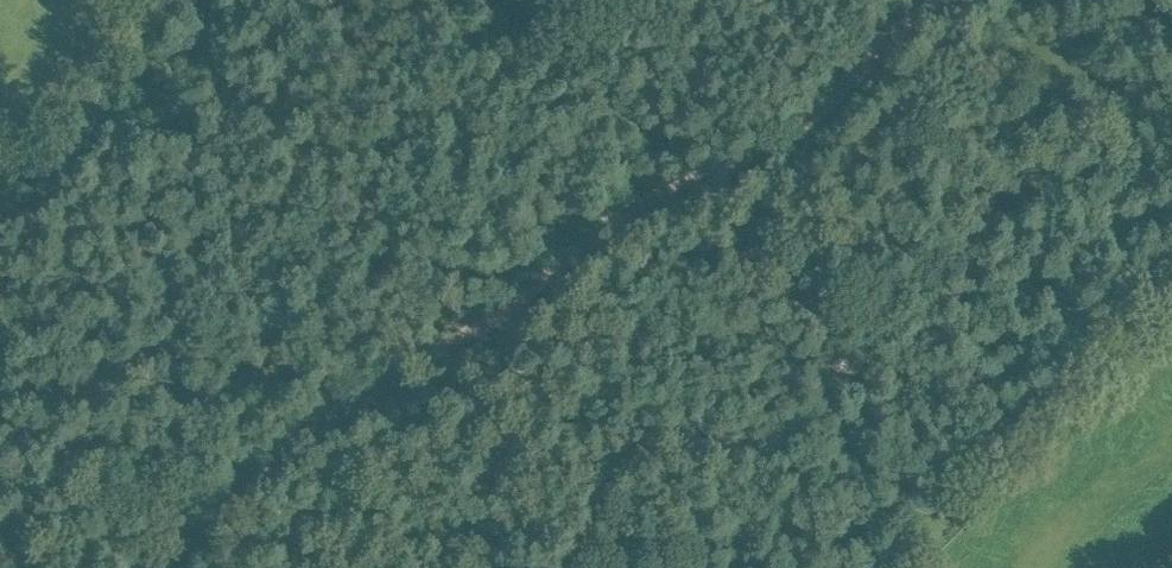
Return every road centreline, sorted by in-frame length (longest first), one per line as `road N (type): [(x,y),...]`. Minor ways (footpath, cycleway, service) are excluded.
road 1 (track): [(150,567),(663,185),(777,144),(947,0)]

